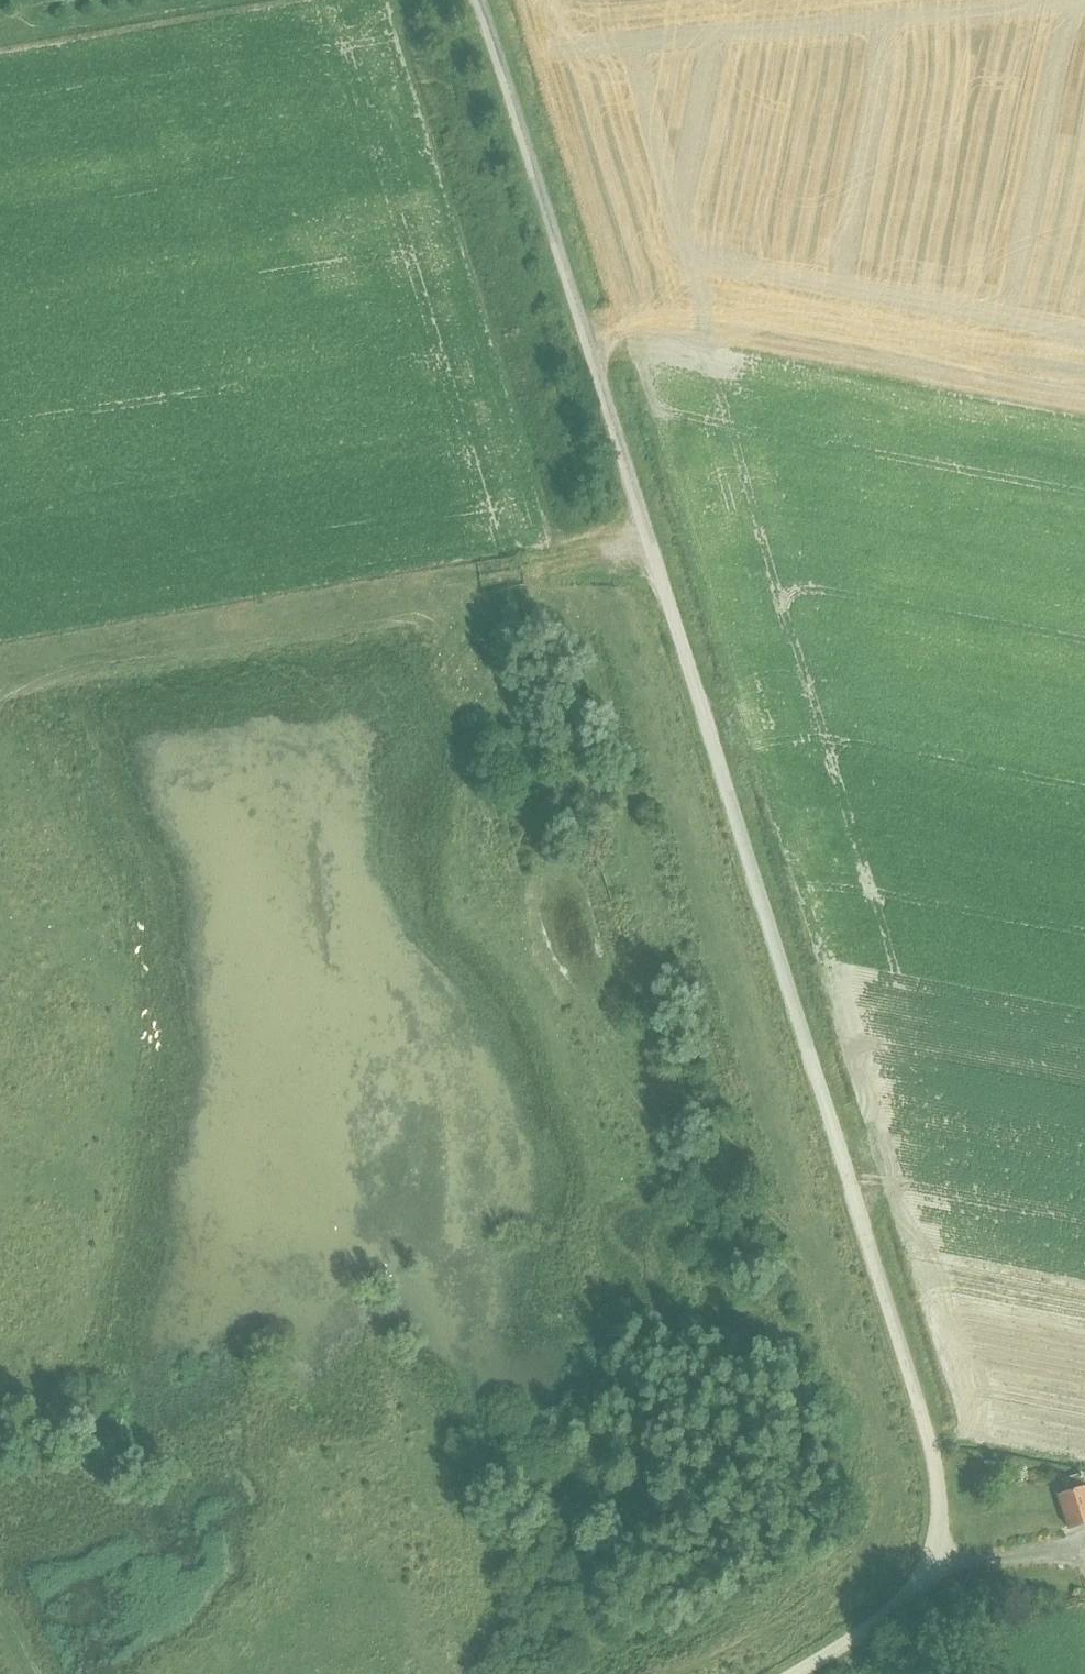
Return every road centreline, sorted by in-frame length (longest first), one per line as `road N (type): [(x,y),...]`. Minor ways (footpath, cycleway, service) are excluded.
road 1 (unclassified): [(778,1673),(903,1594),(929,1568),(939,1490),(477,0)]

